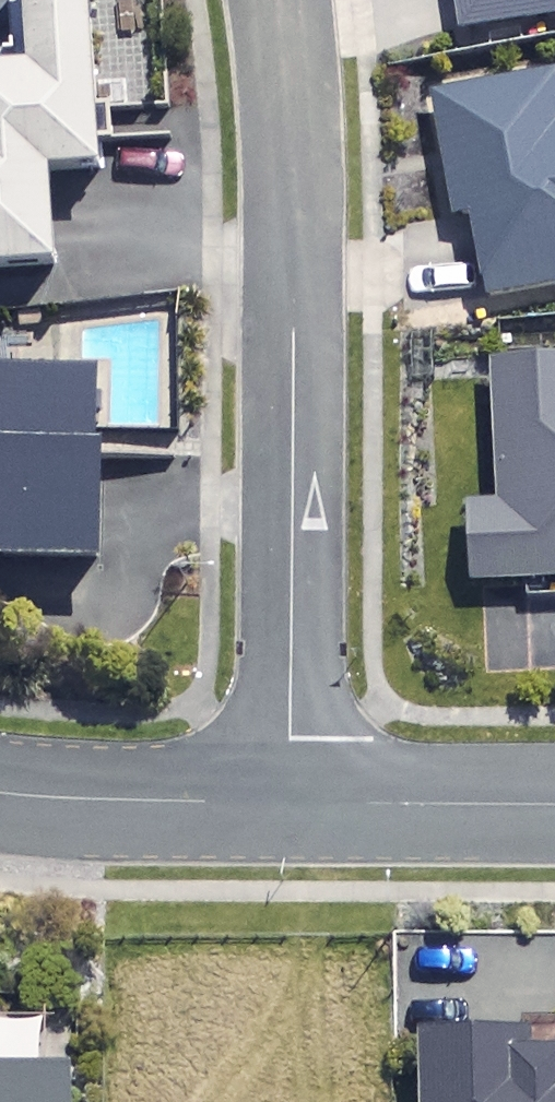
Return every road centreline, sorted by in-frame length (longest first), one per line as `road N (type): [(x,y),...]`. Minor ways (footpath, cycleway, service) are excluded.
road 1 (residential): [(289,805),(294,159),(283,0)]
road 2 (residential): [(0,793),(289,805)]
road 3 (residential): [(289,805),(554,806)]

